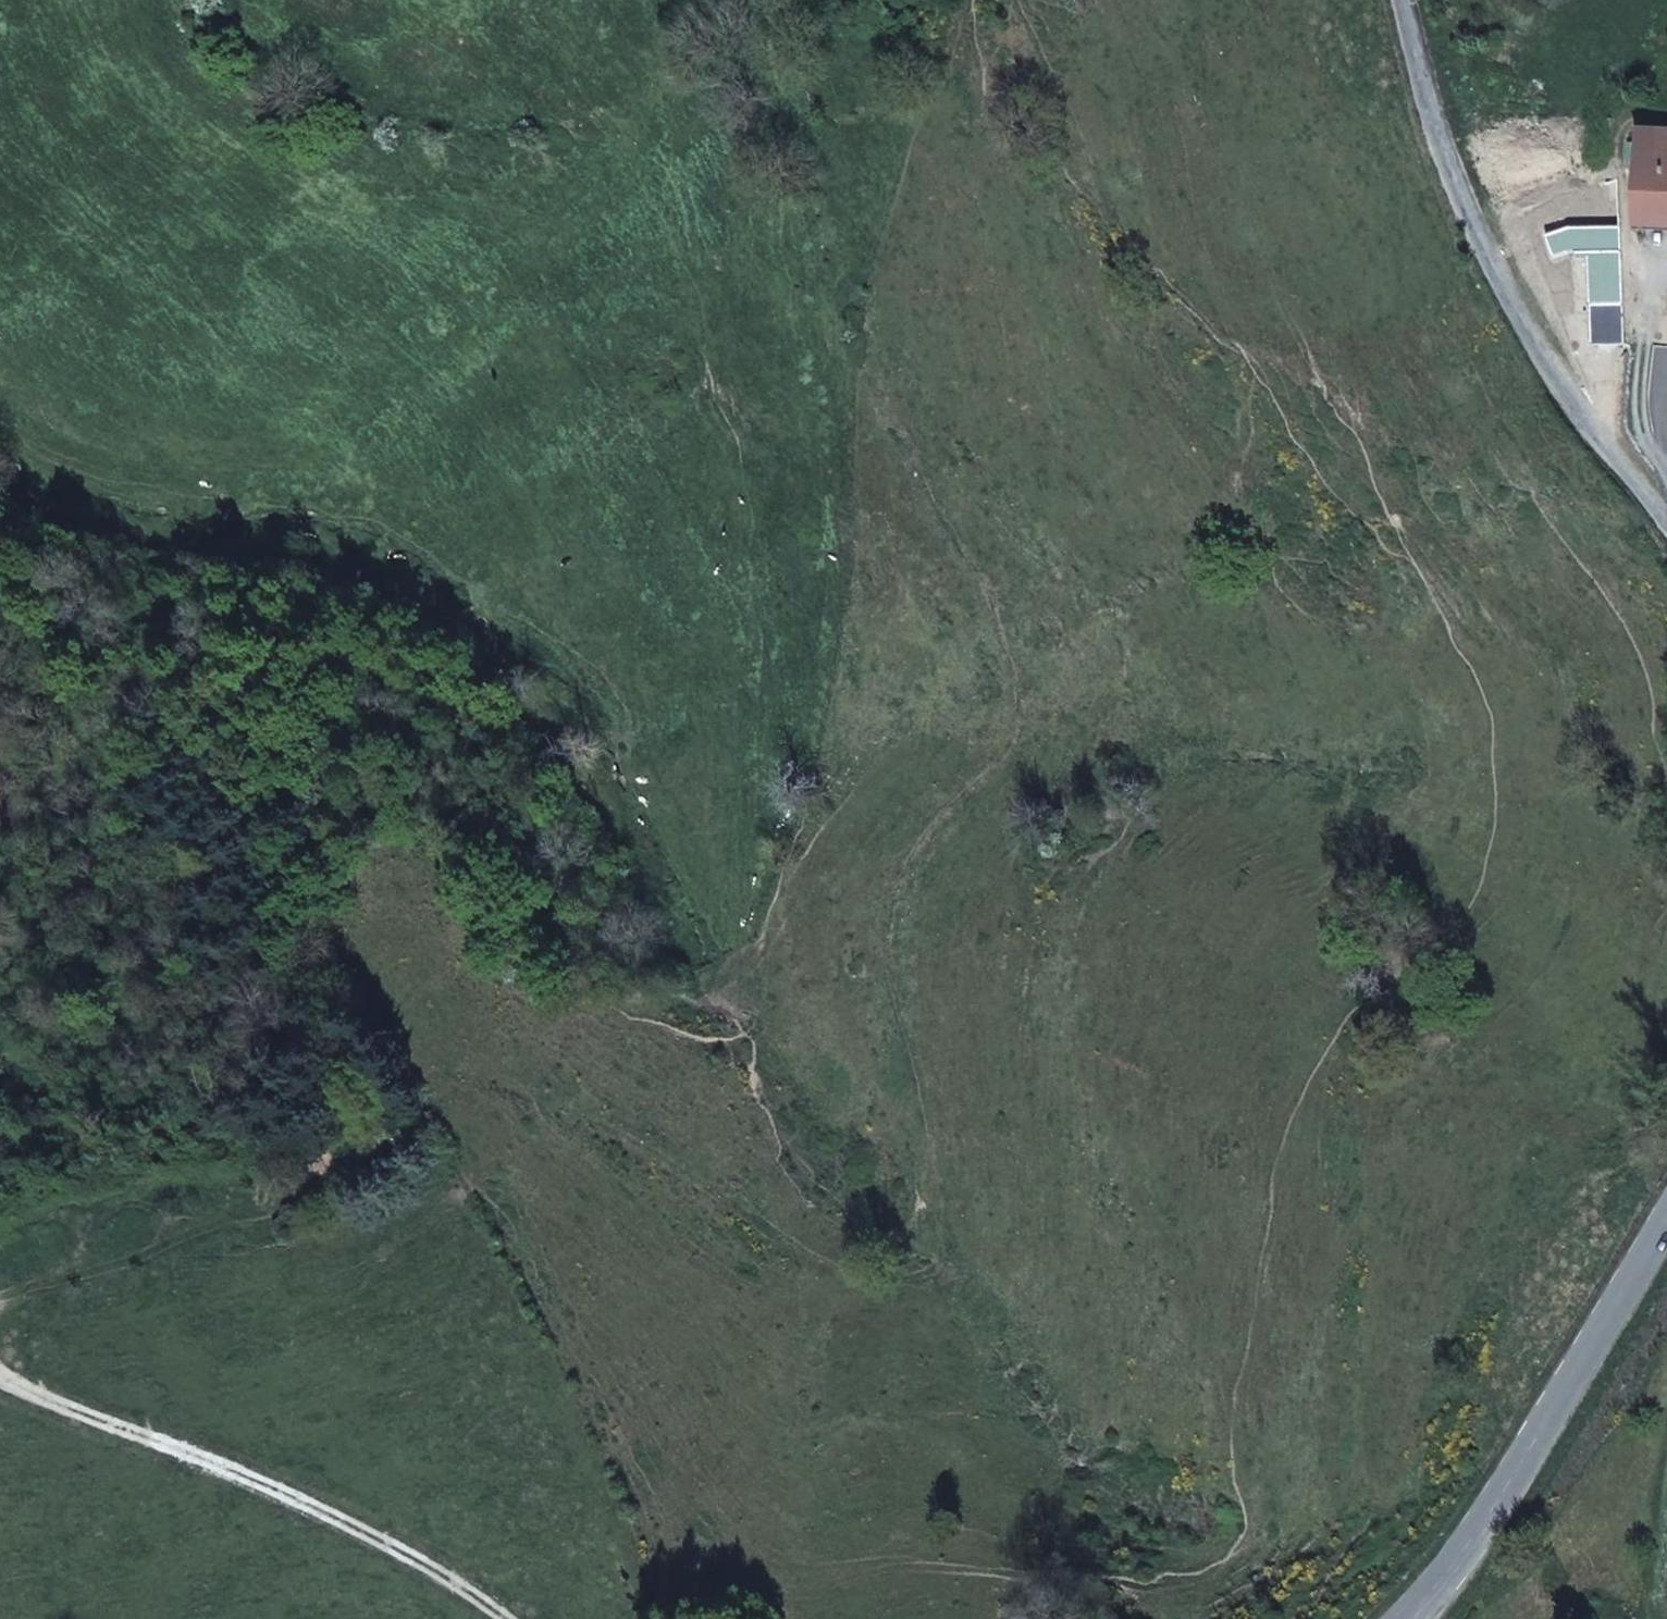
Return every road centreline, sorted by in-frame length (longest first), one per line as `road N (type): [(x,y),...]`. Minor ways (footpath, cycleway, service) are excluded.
road 1 (residential): [(1666,510),(1608,439),(1461,201),(1406,0)]
road 2 (secondary): [(1666,1225),(1508,1489),(1443,1580),(1403,1618)]

